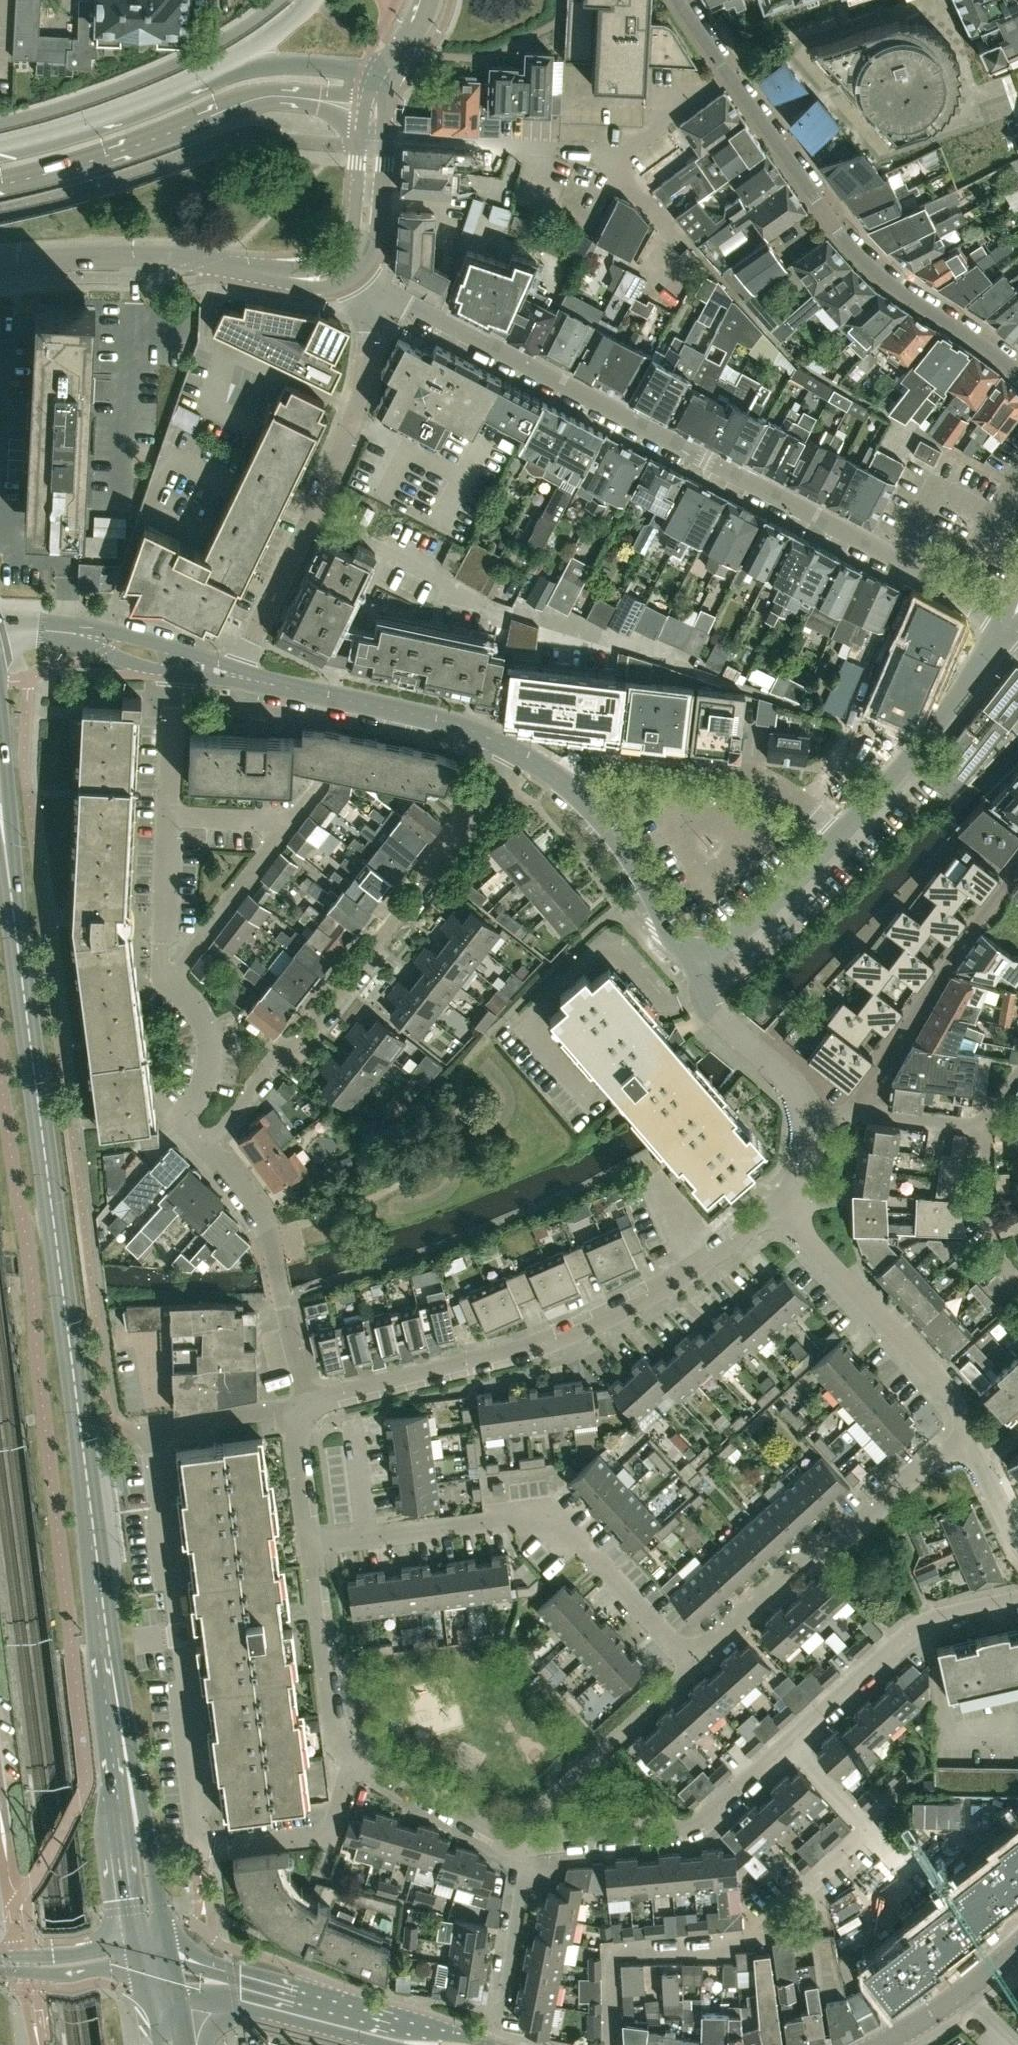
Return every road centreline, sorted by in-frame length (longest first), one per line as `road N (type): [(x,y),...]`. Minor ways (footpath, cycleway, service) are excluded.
road 1 (residential): [(299,1417),(272,1411),(152,1431),(201,1845),(329,1833),(356,1757)]
road 2 (secondary): [(104,1638),(13,897)]
road 3 (unclassified): [(382,283),(1012,619)]
road 4 (residential): [(311,1404),(616,1314),(785,1201)]
road 5 (residential): [(679,0),(843,239),(873,270),(1017,373)]
road 6 (residential): [(612,2044),(610,1950),(740,1935),(868,1827),(794,1742)]
road 7 (residential): [(205,1141),(276,1054),(304,1036),(442,861),(463,812),(508,747)]
road 8 (unclassified): [(699,951),(744,928),(840,830),(1012,619)]
road 9 (residential): [(382,283),(353,416),(232,664)]
road 10 (residential): [(366,1534),(546,1512),(692,1665)]
road 11 (secondary): [(0,182),(80,162),(256,97),(367,100)]
road 12 (residential): [(692,1665),(862,1509),(966,1429)]
road 13 (secondary): [(169,1952),(139,1774),(104,1638)]
road 14 (secondary): [(104,1638),(114,1819),(135,1943)]
road 15 (residential): [(528,1845),(692,1828),(794,1742)]
road 16 (secondary): [(0,263),(202,260),(295,276)]
road 17 (residential): [(171,980),(278,839),(269,821),(170,817)]
road 18 (residential): [(966,1429),(947,1387),(785,1201)]
road 19 (residential): [(1017,868),(859,1111)]
road 20 (residential): [(311,1404),(261,1213),(205,1141)]
road 21 (unclassified): [(699,951),(670,932),(632,858),(561,776),(508,747)]
road 22 (residential): [(794,1742),(924,1625),(1017,1599)]
road 23 (tertiary): [(490,2044),(241,1981)]
road 24 (residential): [(692,1665),(532,1814),(528,1845)]
road 25 (unclassified): [(508,747),(448,721),(281,685)]
road 26 (secondary): [(216,74),(81,127),(0,148)]
road 27 (residential): [(356,1757),(331,1714),(308,1541)]
road 28 (tertiary): [(176,1990),(385,2044)]
road 29 (residential): [(528,1845),(356,1757)]
road 30 (residential): [(528,1845),(494,2028)]
road 31 (residential): [(205,1141),(187,1117),(208,1073),(210,1036),(171,980)]
road 32 (unclassified): [(0,646),(86,645),(176,674)]
road 33 (unclassified): [(178,647),(66,624),(0,621)]
road 34 (tertiary): [(874,2044),(926,2015),(1017,1939)]
road 35 (secondary): [(383,68),(288,61),(216,74)]
road 36 (residential): [(171,980),(159,967),(170,817)]
road 37 (secondary): [(362,265),(377,228),(383,101)]
road 38 (secondary): [(13,897),(0,731)]
road 39 (residential): [(1017,1277),(991,1239),(983,1128)]
road 40 (secondary): [(367,100),(356,225),(346,252)]
road 41 (unclassified): [(0,1970),(92,1965),(143,1978)]
road 42 (residential): [(170,817),(176,674)]
road 43 (unclassified): [(135,1943),(0,1958)]
road 44 (residential): [(983,1128),(859,1111)]
road 45 (unclassified): [(760,1052),(707,1002),(699,951)]
road 46 (residential): [(308,1541),(299,1417)]

